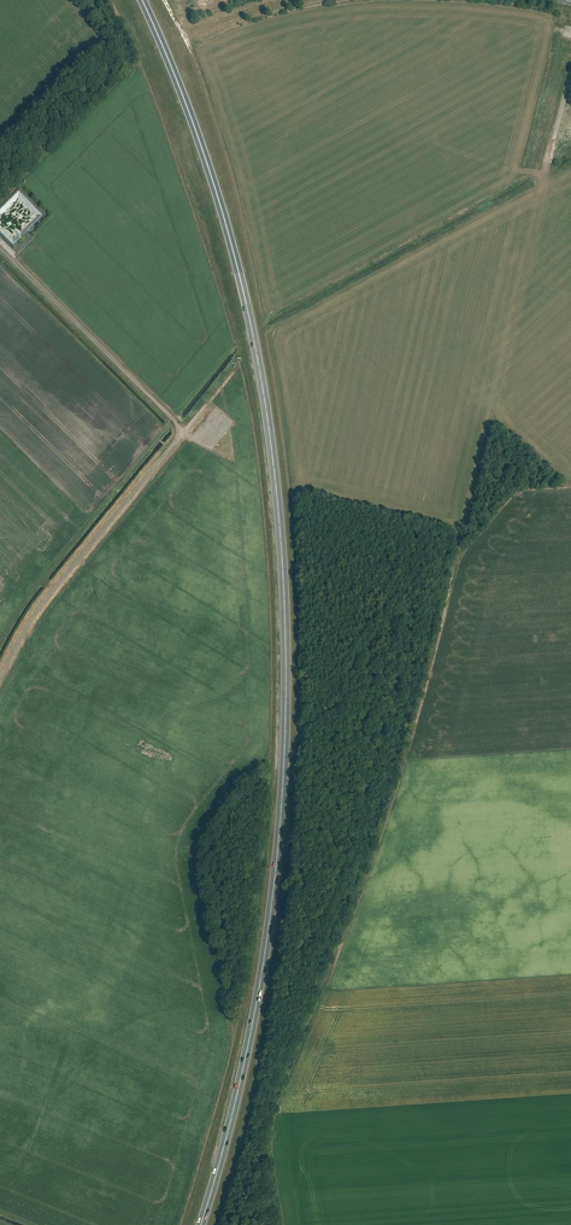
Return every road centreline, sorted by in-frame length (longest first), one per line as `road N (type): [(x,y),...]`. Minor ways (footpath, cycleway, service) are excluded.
road 1 (trunk): [(200,1224),(239,1083),(271,910),(286,686),(282,553),(267,412),(238,268),(183,97),(140,0)]
road 2 (track): [(282,1224),(265,1124),(392,802),(463,531)]
road 3 (track): [(0,671),(30,616),(180,433),(0,247)]

